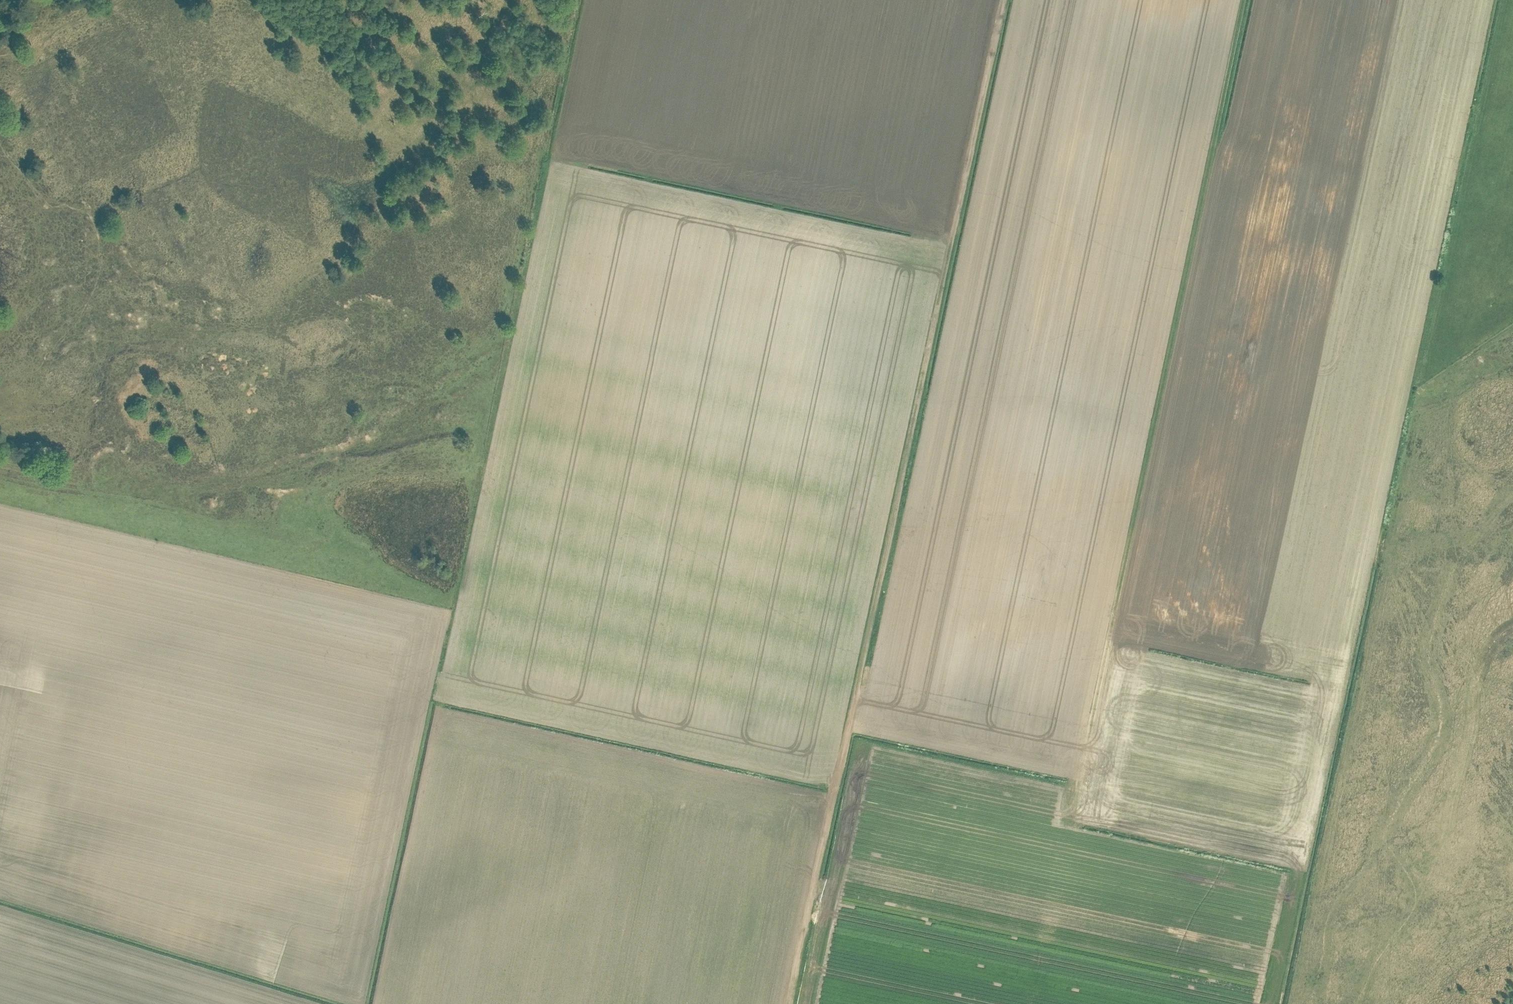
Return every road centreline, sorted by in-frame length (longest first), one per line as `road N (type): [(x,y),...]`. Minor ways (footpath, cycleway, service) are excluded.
road 1 (track): [(795,1003),(1007,0)]
road 2 (track): [(1241,0),(1030,1003)]

